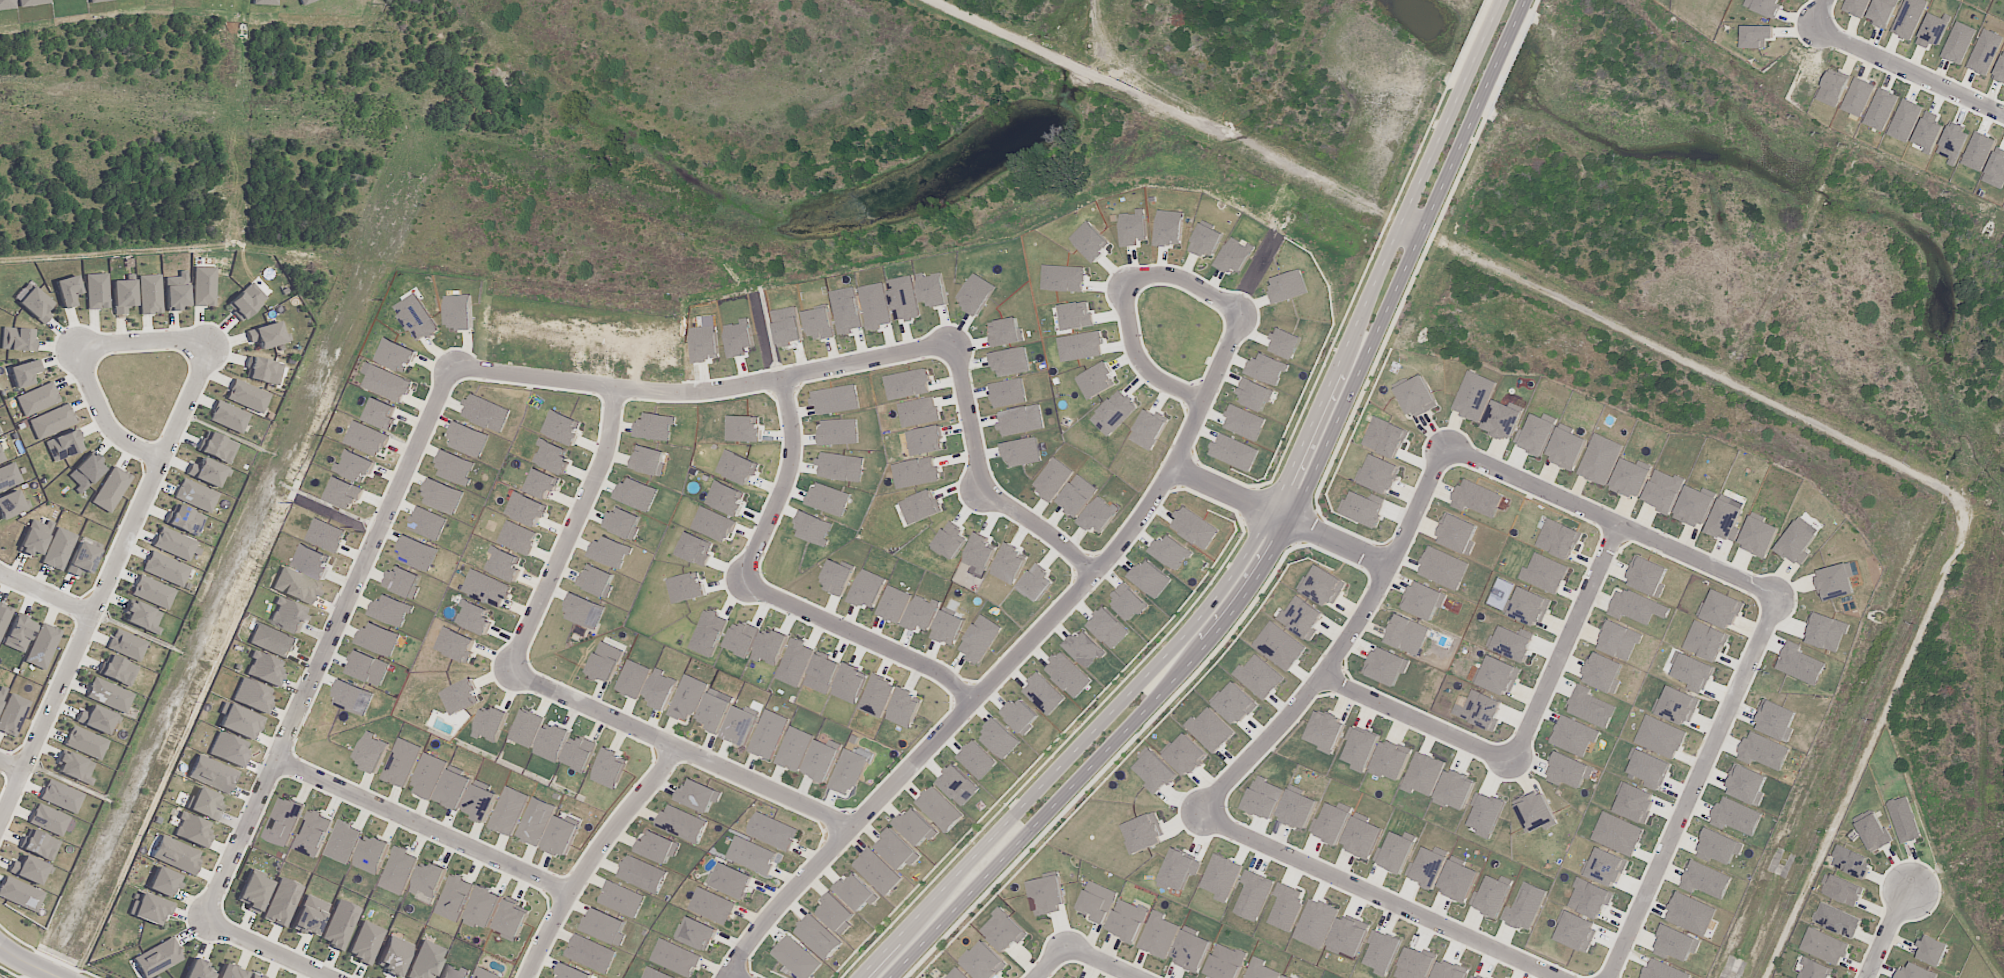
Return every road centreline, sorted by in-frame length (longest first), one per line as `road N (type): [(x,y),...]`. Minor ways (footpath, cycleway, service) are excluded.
road 1 (residential): [(1514,0),(1285,514),(1239,590),(878,977)]
road 2 (residential): [(909,977),(1210,658),(1272,578),(1304,523),(1538,0)]
road 3 (residential): [(1242,313),(1193,431),(1150,508),(1083,591),(780,905),(726,977)]
road 4 (residential): [(451,366),(207,918)]
road 5 (residential): [(213,339),(0,823)]
road 6 (residential): [(952,344),(704,391),(451,366)]
road 7 (residential): [(1445,443),(1404,538),(1342,645),(1189,814)]
road 8 (residential): [(1606,977),(1779,593)]
road 9 (residential): [(1563,977),(1189,814)]
road 10 (residential): [(509,671),(854,828)]
road 11 (residential): [(1779,593),(1445,443)]
road 12 (residential): [(278,757),(569,890)]
road 13 (residential): [(616,385),(600,463),(509,671)]
road 14 (residential): [(525,977),(569,890),(681,749)]
road 15 (residential): [(1513,762),(1619,521)]
road 16 (residential): [(973,705),(931,667),(744,583)]
road 17 (residential): [(1390,564),(1172,467)]
road 18 (residential): [(744,583),(786,481),(783,379)]
road 19 (residential): [(1321,672),(1513,762)]
road 20 (residential): [(2003,114),(1828,34)]
road 21 (residential): [(1203,405),(1150,372),(1134,352),(1120,282)]
road 22 (residential): [(76,343),(120,435),(165,457)]
road 23 (residential): [(980,490),(952,344)]
road 24 (residential): [(1097,574),(980,490)]
road 25 (residential): [(207,918),(336,977)]
road 26 (residential): [(213,339),(76,343)]
road 27 (residential): [(1120,282),(1182,279),(1242,313)]

